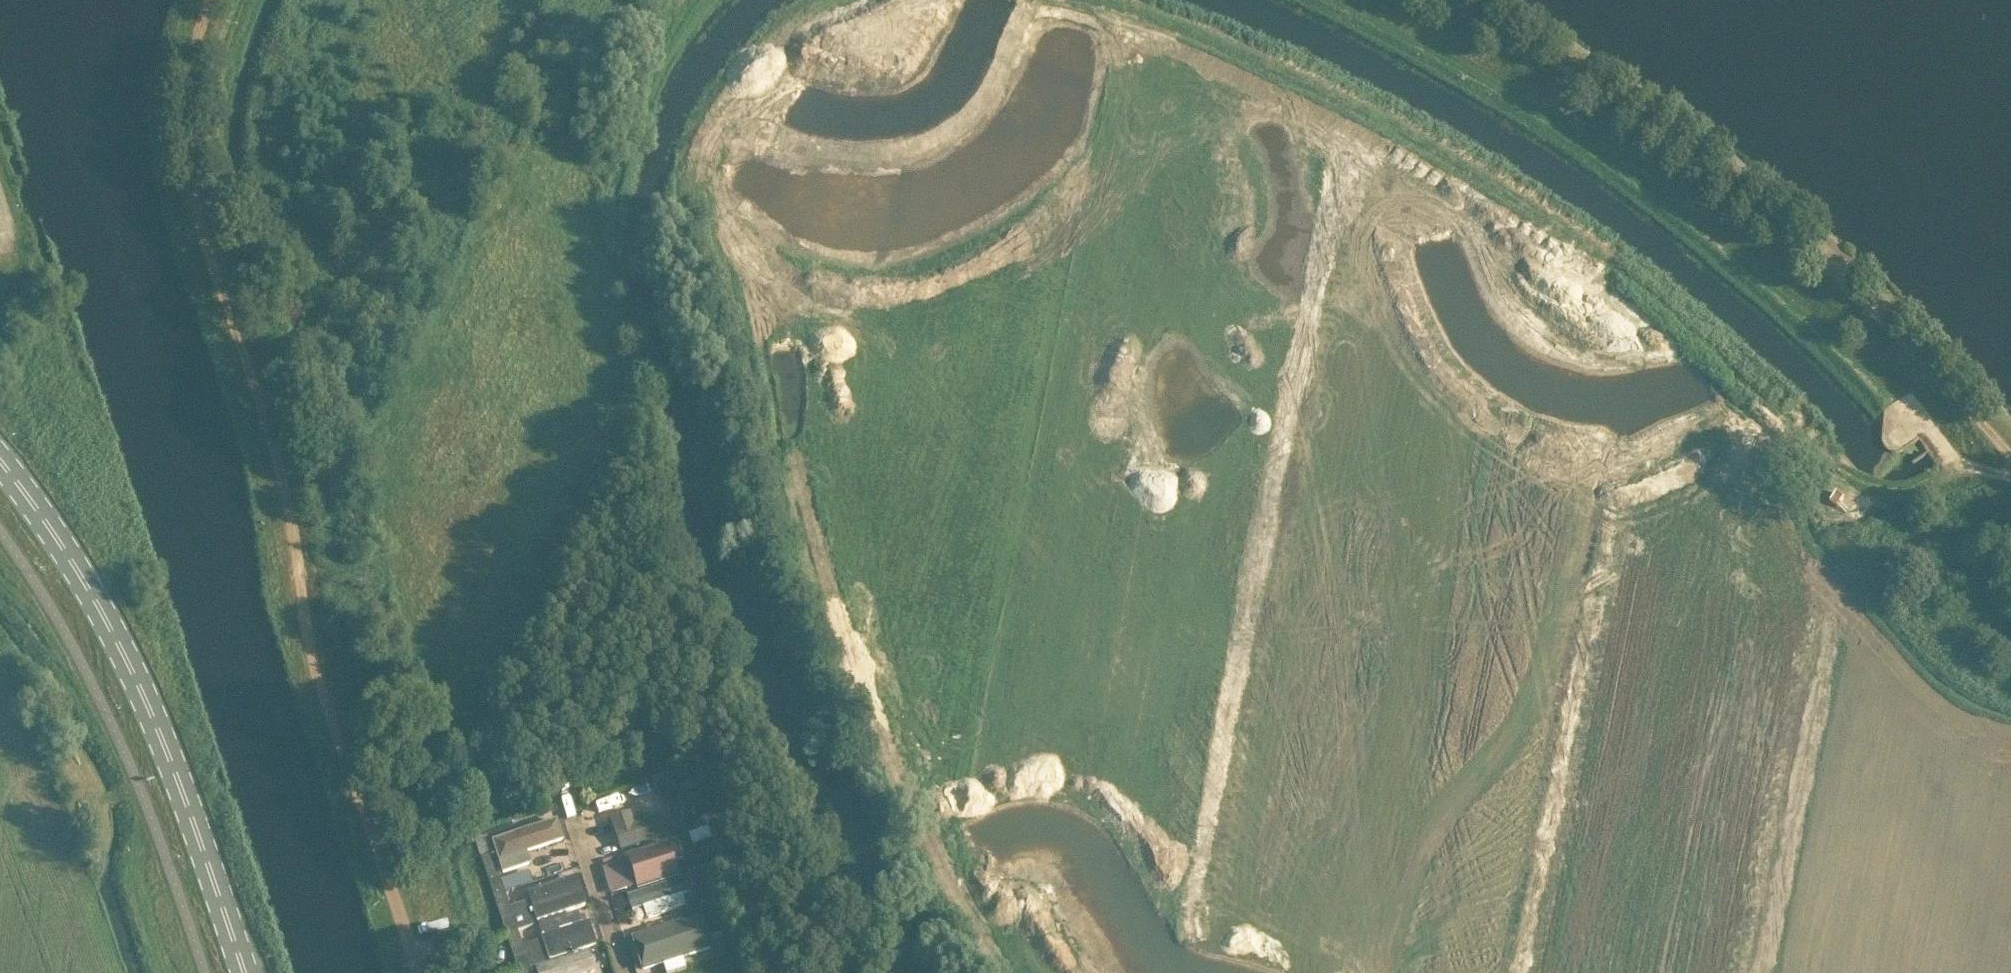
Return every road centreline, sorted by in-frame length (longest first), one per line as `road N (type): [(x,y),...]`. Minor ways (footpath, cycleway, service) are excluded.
road 1 (track): [(415,972),(305,624),(280,454),(194,193),(185,147),(195,56),(213,0)]
road 2 (track): [(1444,0),(1667,132),(1889,329),(2010,458)]
road 3 (secondary): [(228,972),(136,721),(66,592),(0,493)]
road 4 (residential): [(626,972),(578,819)]
road 5 (track): [(1898,424),(1916,415),(1954,460),(2010,478)]

